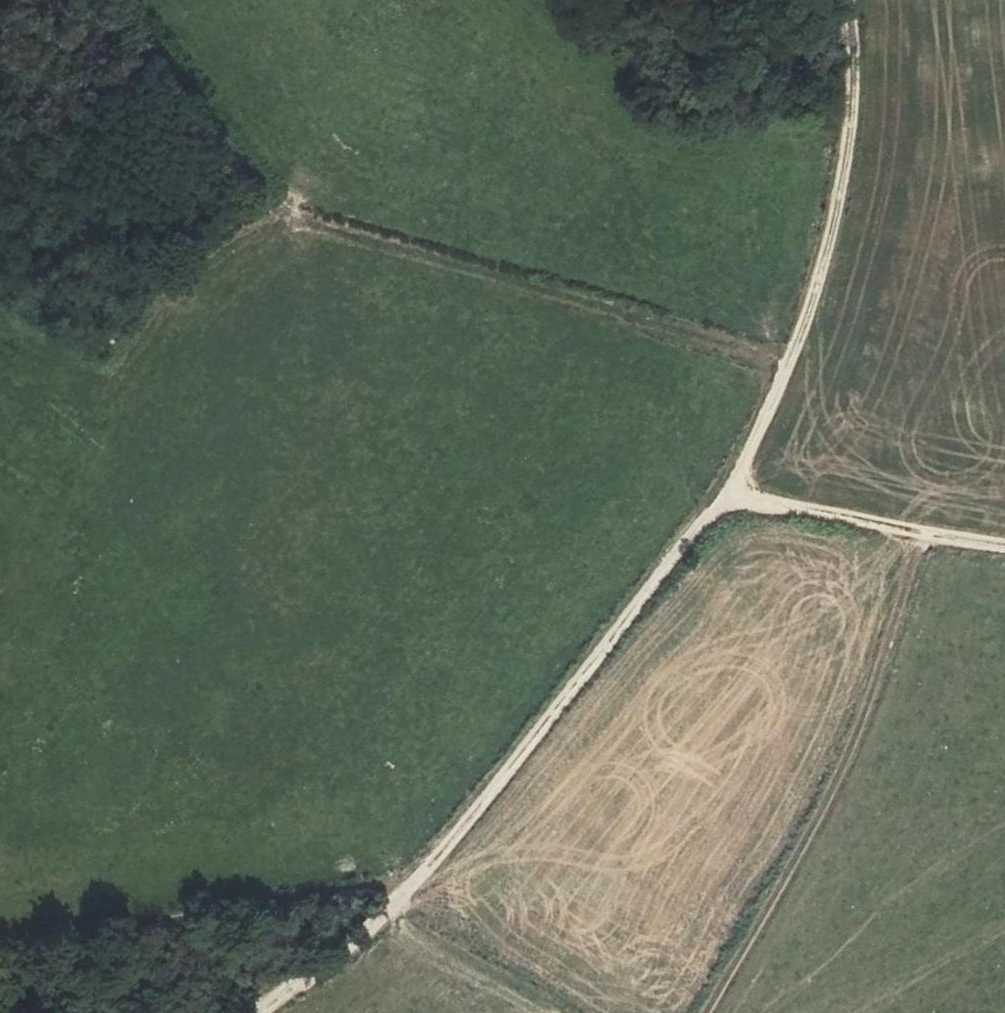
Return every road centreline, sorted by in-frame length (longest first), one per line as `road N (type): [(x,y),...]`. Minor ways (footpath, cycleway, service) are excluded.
road 1 (track): [(268,1012),(393,906),(454,839),(732,496)]
road 2 (track): [(932,536),(846,770),(793,881),(713,1012)]
road 3 (track): [(732,496),(810,313),(853,130),(854,0)]
road 4 (track): [(732,496),(932,536)]

